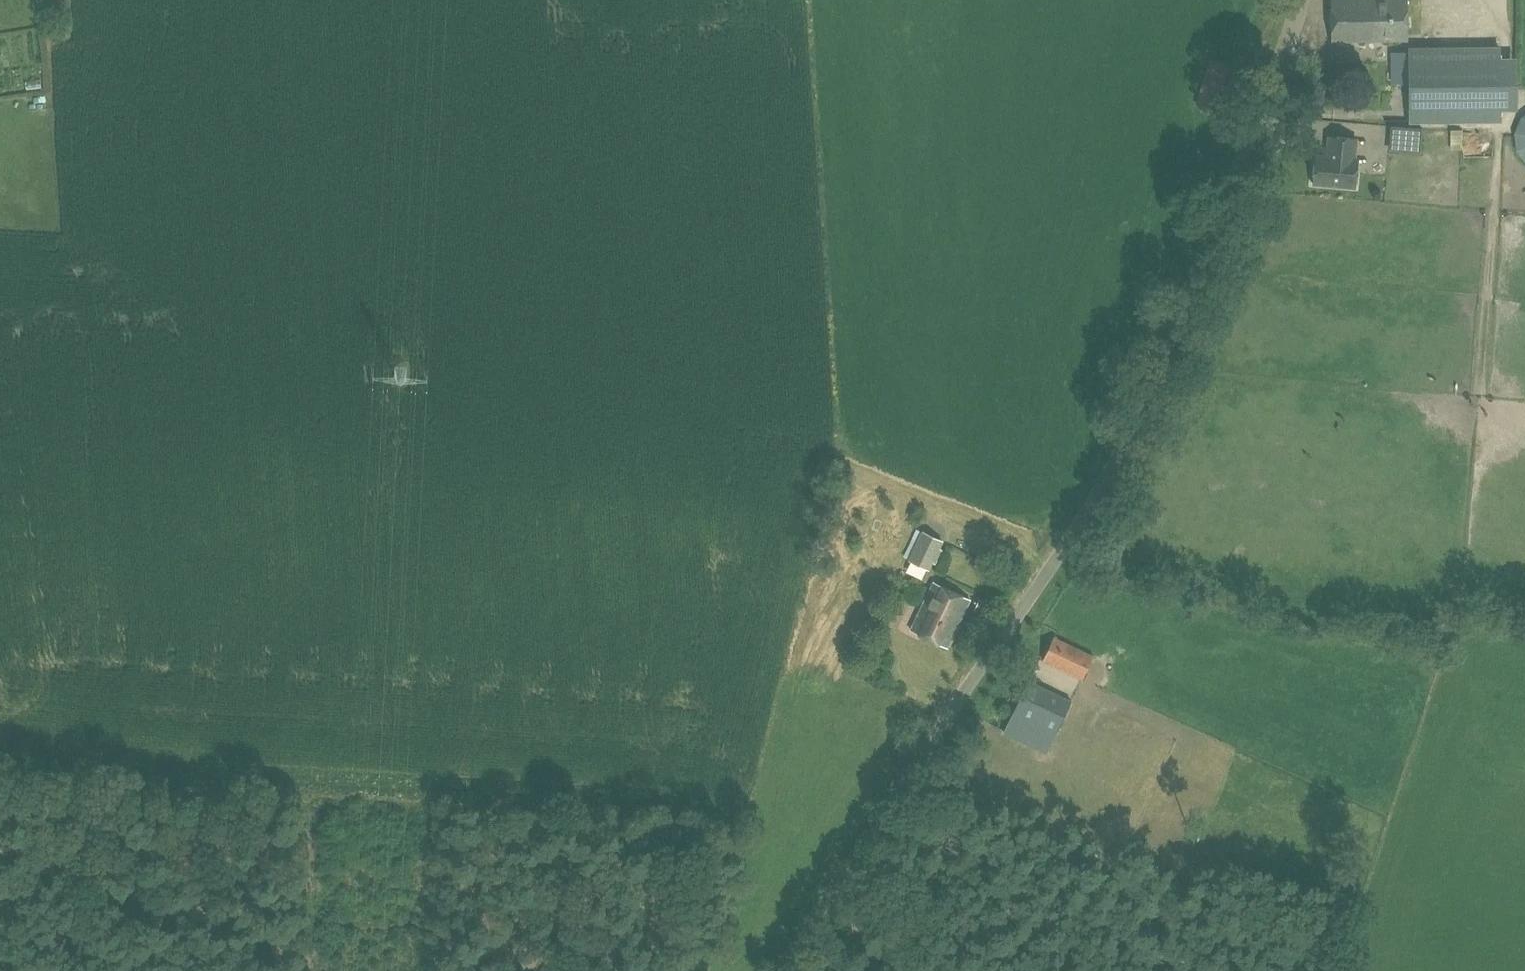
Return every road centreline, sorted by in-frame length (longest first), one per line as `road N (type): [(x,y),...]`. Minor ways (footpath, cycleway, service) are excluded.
road 1 (unclassified): [(779,970),(1047,574),(1134,426),(1300,0)]

